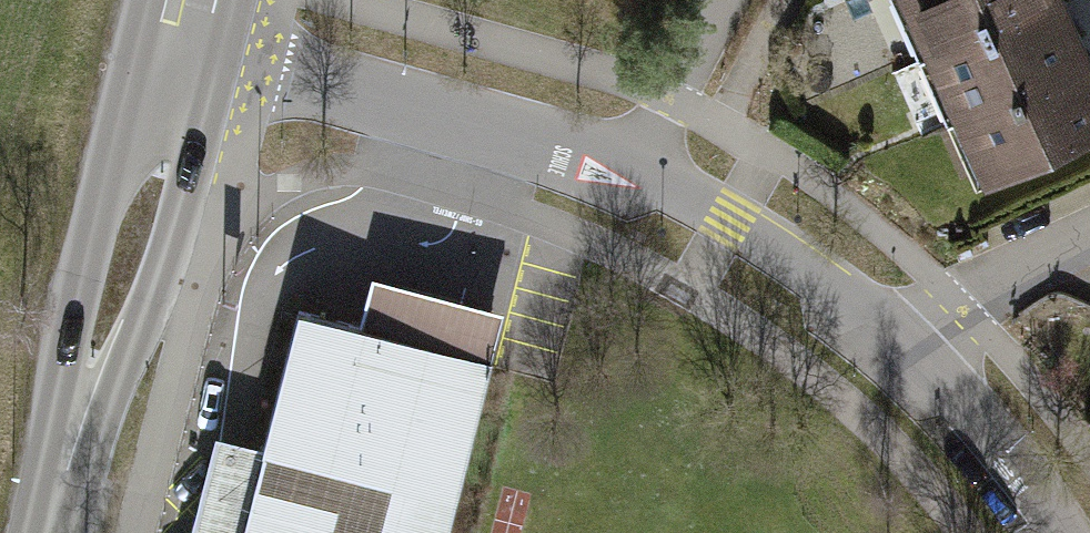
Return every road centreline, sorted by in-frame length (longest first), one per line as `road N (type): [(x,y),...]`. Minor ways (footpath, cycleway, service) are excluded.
road 1 (tertiary): [(184,54),(478,128),(636,177),(728,220),(824,280),(911,352)]
road 2 (secondary): [(52,532),(184,54)]
road 3 (tertiary): [(911,352),(1056,532)]
road 4 (residential): [(1089,237),(962,305),(911,352)]

